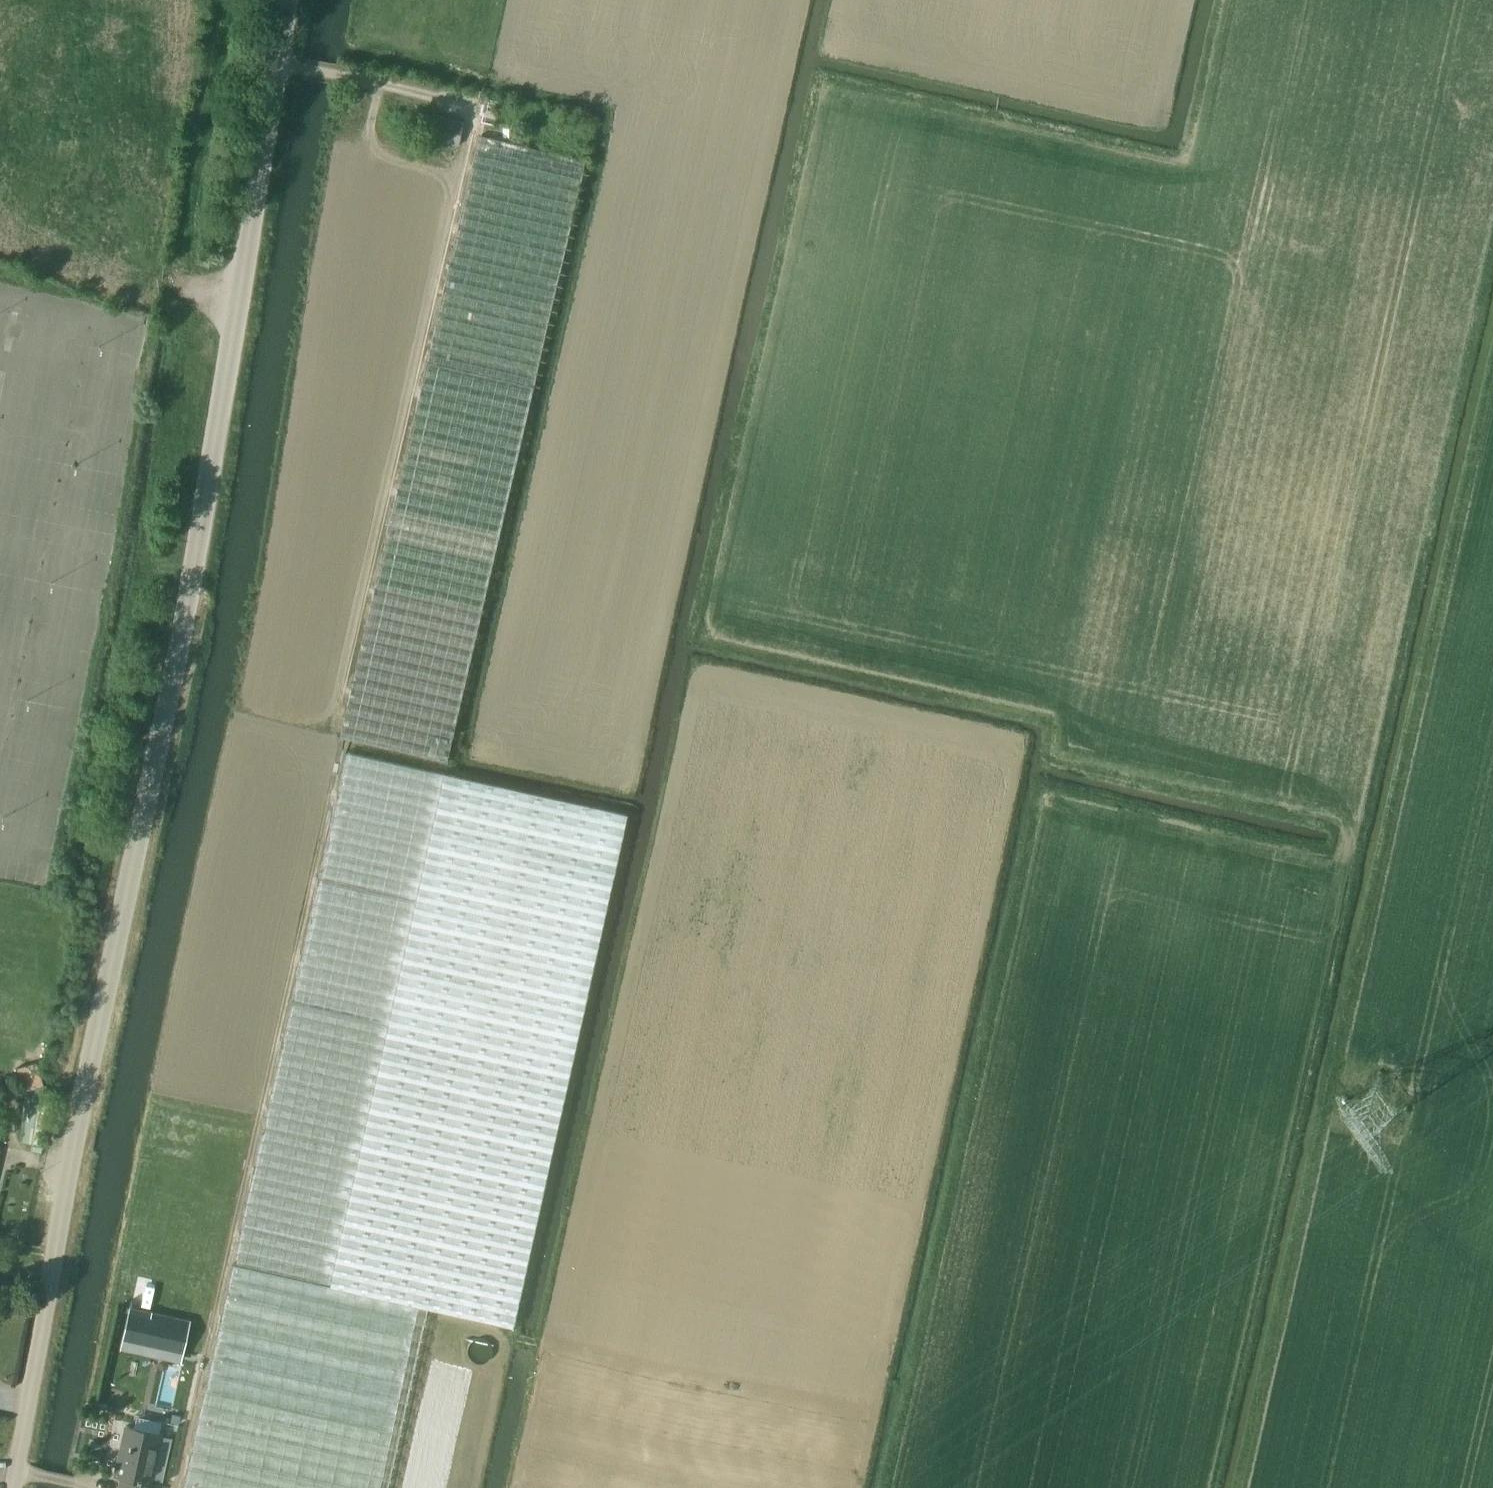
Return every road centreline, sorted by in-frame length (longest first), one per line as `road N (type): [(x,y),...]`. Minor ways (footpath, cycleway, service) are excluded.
road 1 (unclassified): [(11,1487),(211,479),(288,0)]

